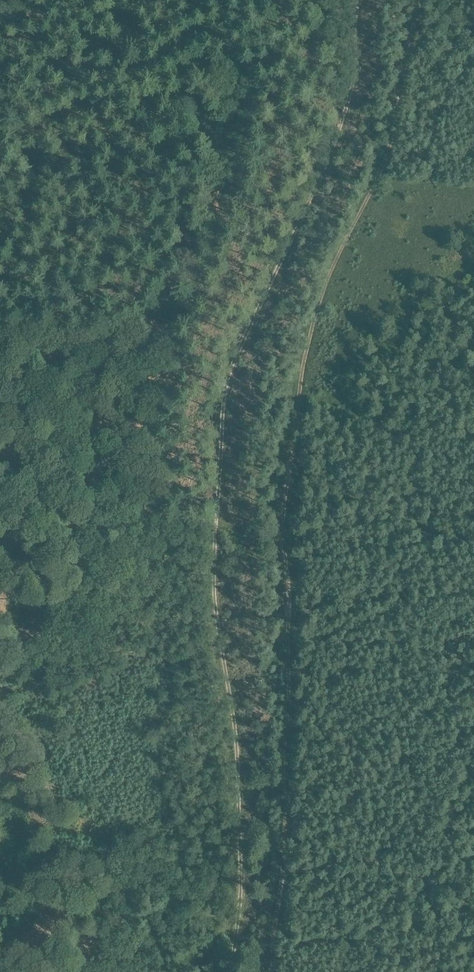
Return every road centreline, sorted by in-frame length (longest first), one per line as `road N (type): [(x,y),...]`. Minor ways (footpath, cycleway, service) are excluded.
road 1 (track): [(225,971),(235,812),(213,578),(218,422),(226,373),(343,104),(358,0)]
road 2 (track): [(418,0),(398,108),(305,343),(287,558),(271,971)]
road 3 (track): [(277,857),(342,852),(473,903)]

